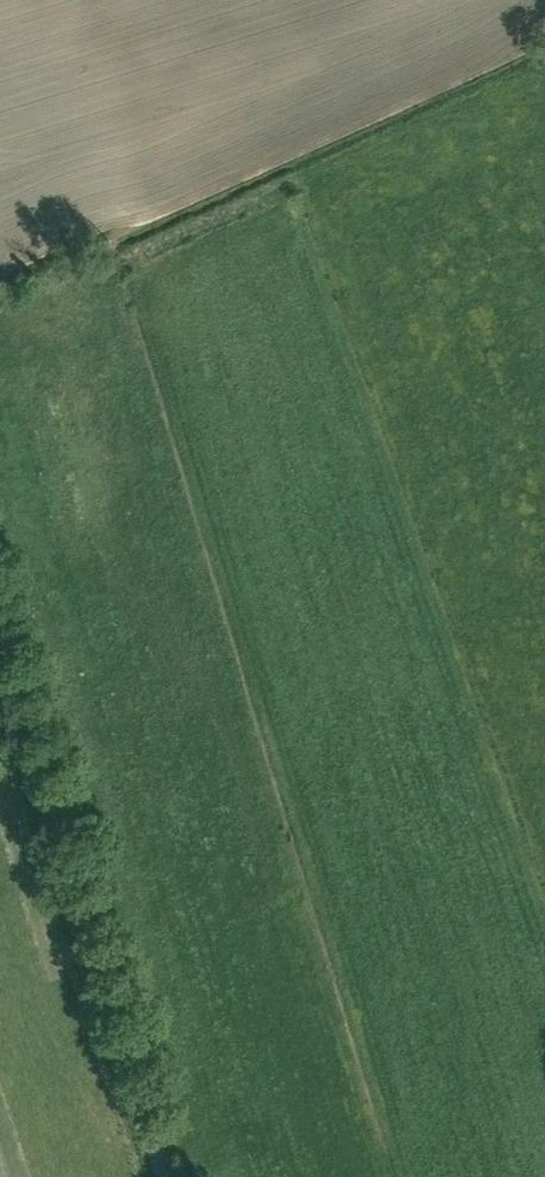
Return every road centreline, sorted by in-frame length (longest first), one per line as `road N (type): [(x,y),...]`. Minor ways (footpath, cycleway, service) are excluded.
road 1 (unclassified): [(177,1176),(0,614)]

